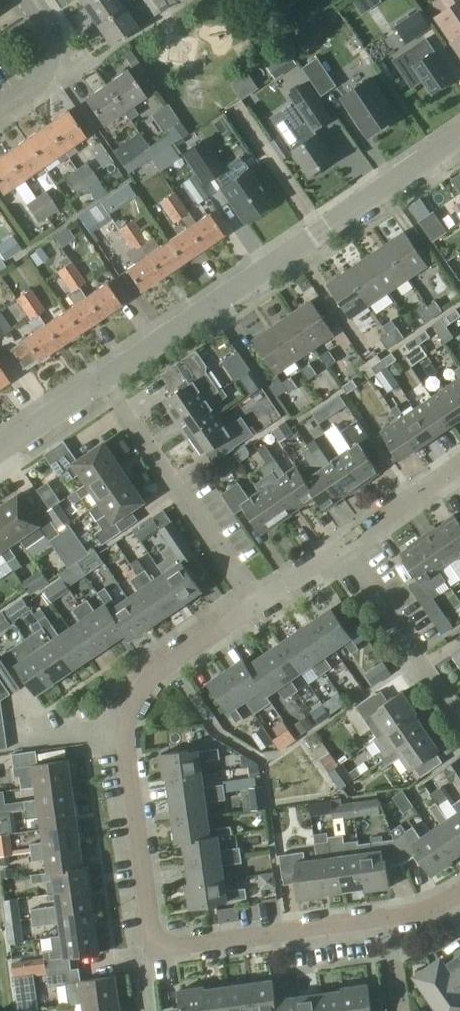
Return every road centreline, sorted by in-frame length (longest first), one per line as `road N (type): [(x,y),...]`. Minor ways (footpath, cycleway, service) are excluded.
road 1 (residential): [(103,378),(459,134)]
road 2 (residential): [(159,946),(151,932),(127,722),(156,671),(257,604)]
road 3 (residential): [(257,604),(103,378)]
road 4 (residential): [(159,946),(386,917)]
road 5 (residential): [(459,727),(341,544)]
road 6 (residential): [(341,544),(459,462)]
road 7 (residential): [(0,111),(49,68),(54,47),(29,0)]
road 8 (residential): [(0,448),(103,378)]

